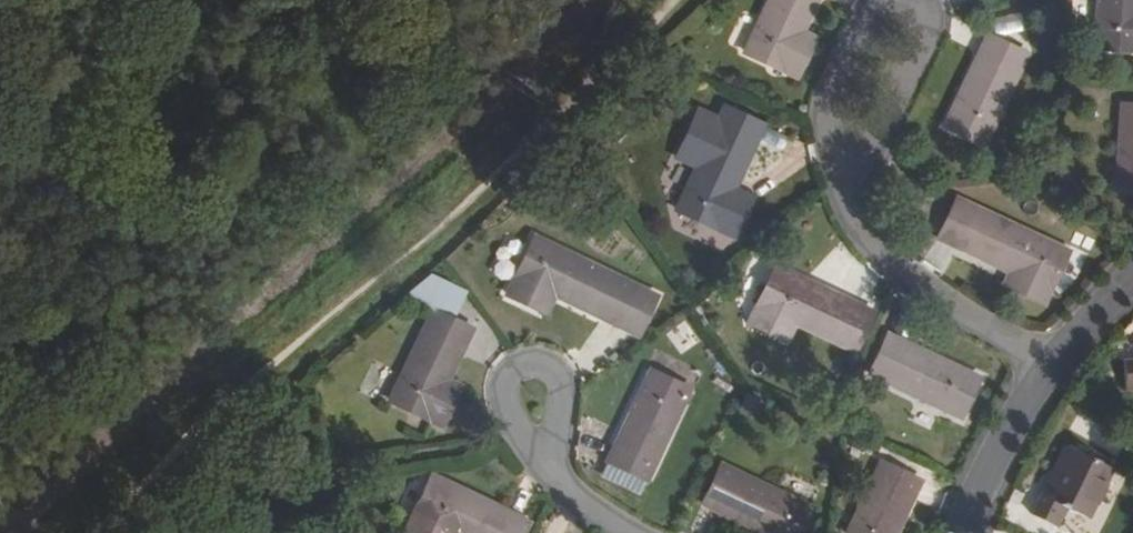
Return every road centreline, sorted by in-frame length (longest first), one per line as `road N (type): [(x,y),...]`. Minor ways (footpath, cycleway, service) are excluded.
road 1 (track): [(94,532),(174,449),(435,240),(674,0)]
road 2 (residential): [(1132,277),(1054,361),(990,467),(965,532)]

